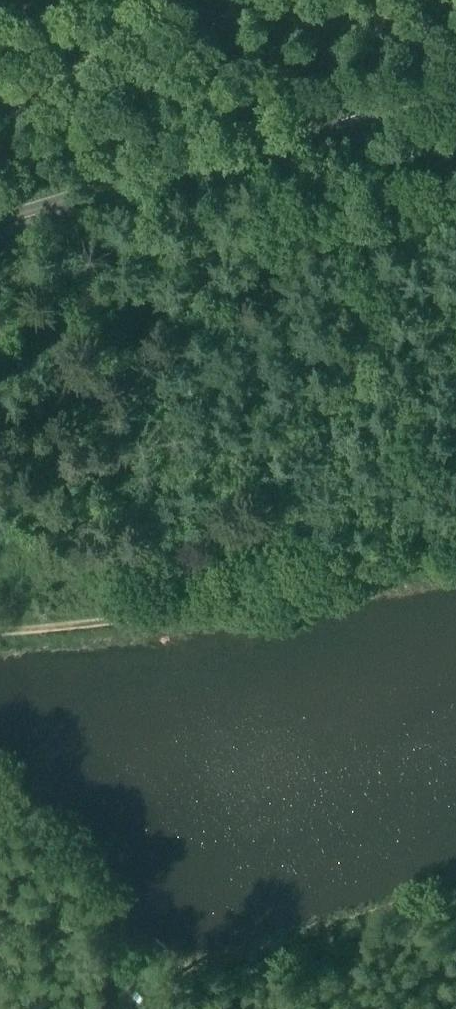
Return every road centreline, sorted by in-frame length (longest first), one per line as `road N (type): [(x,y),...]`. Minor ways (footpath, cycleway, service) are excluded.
road 1 (secondary): [(0,227),(455,87)]
road 2 (track): [(455,562),(157,614),(0,631)]
road 3 (track): [(140,308),(142,314),(455,219)]
road 4 (track): [(0,802),(157,1008)]
road 5 (track): [(142,314),(0,355)]

